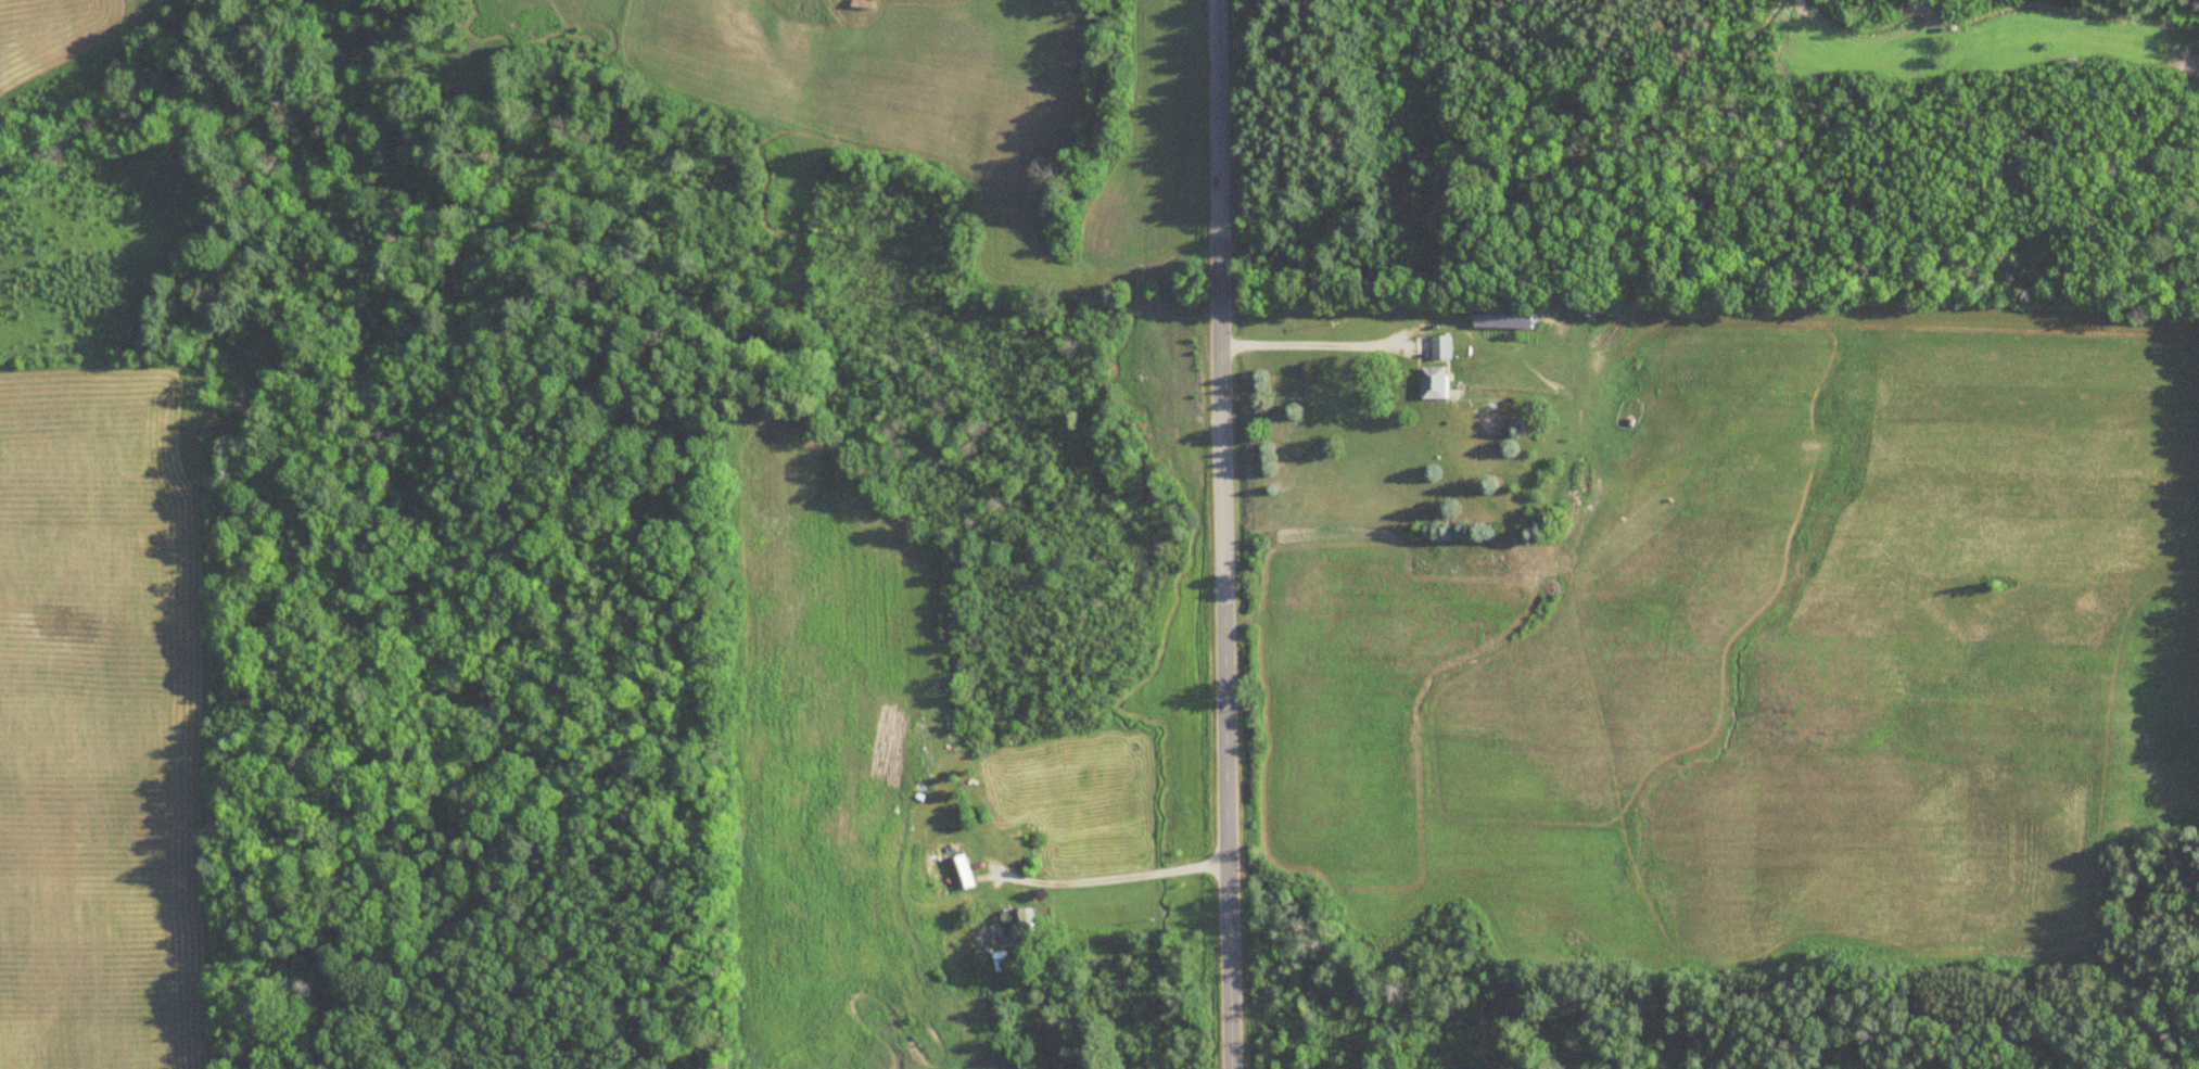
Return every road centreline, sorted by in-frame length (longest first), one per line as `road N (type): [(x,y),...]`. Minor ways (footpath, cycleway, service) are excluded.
road 1 (residential): [(1241,1068),(1229,0)]

